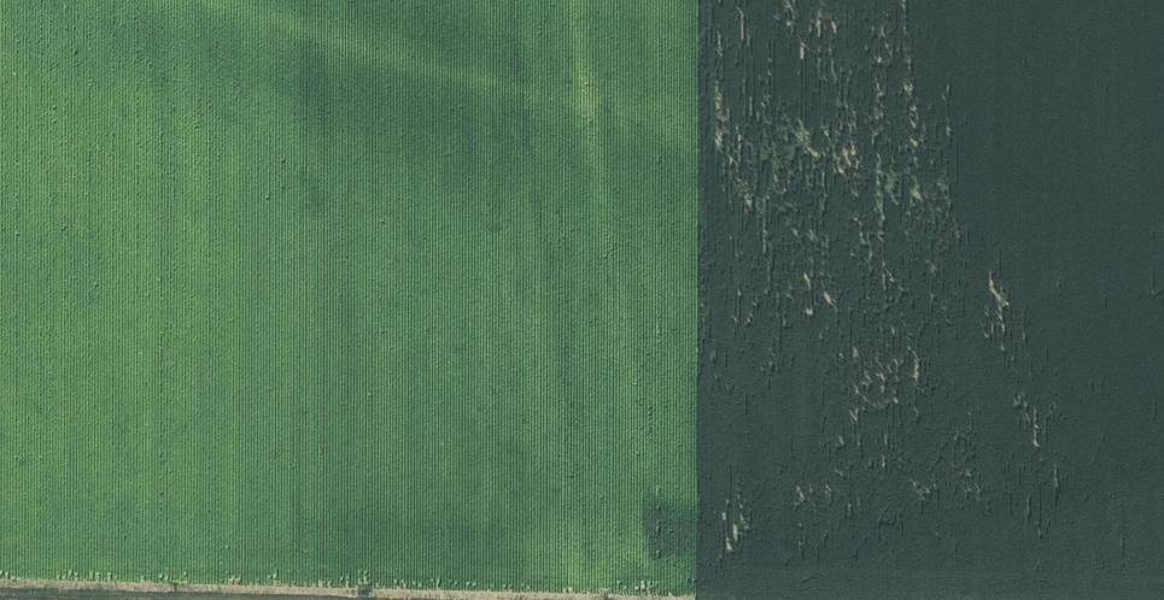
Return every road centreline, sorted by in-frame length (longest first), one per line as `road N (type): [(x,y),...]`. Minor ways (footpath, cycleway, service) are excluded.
road 1 (track): [(0,586),(463,599)]

